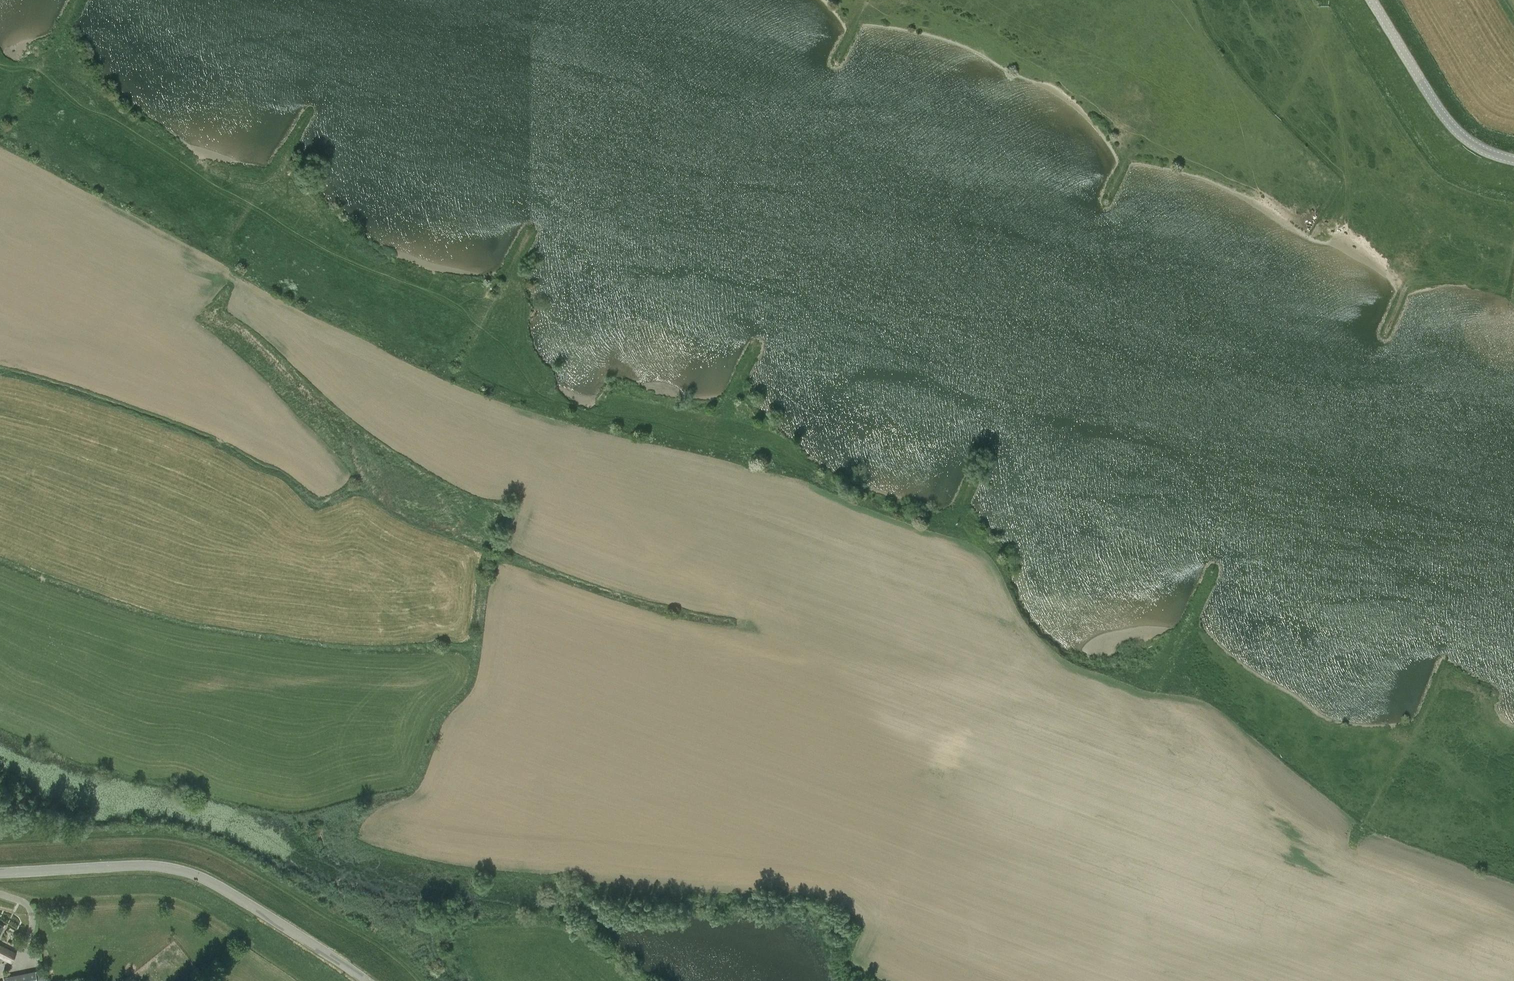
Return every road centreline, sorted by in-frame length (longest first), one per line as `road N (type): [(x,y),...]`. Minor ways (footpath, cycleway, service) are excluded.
road 1 (tertiary): [(366,980),(194,872),(143,865),(0,873)]
road 2 (tertiary): [(1513,160),(1456,131),(1371,0)]
road 3 (track): [(1340,879),(1408,894),(1513,940)]

